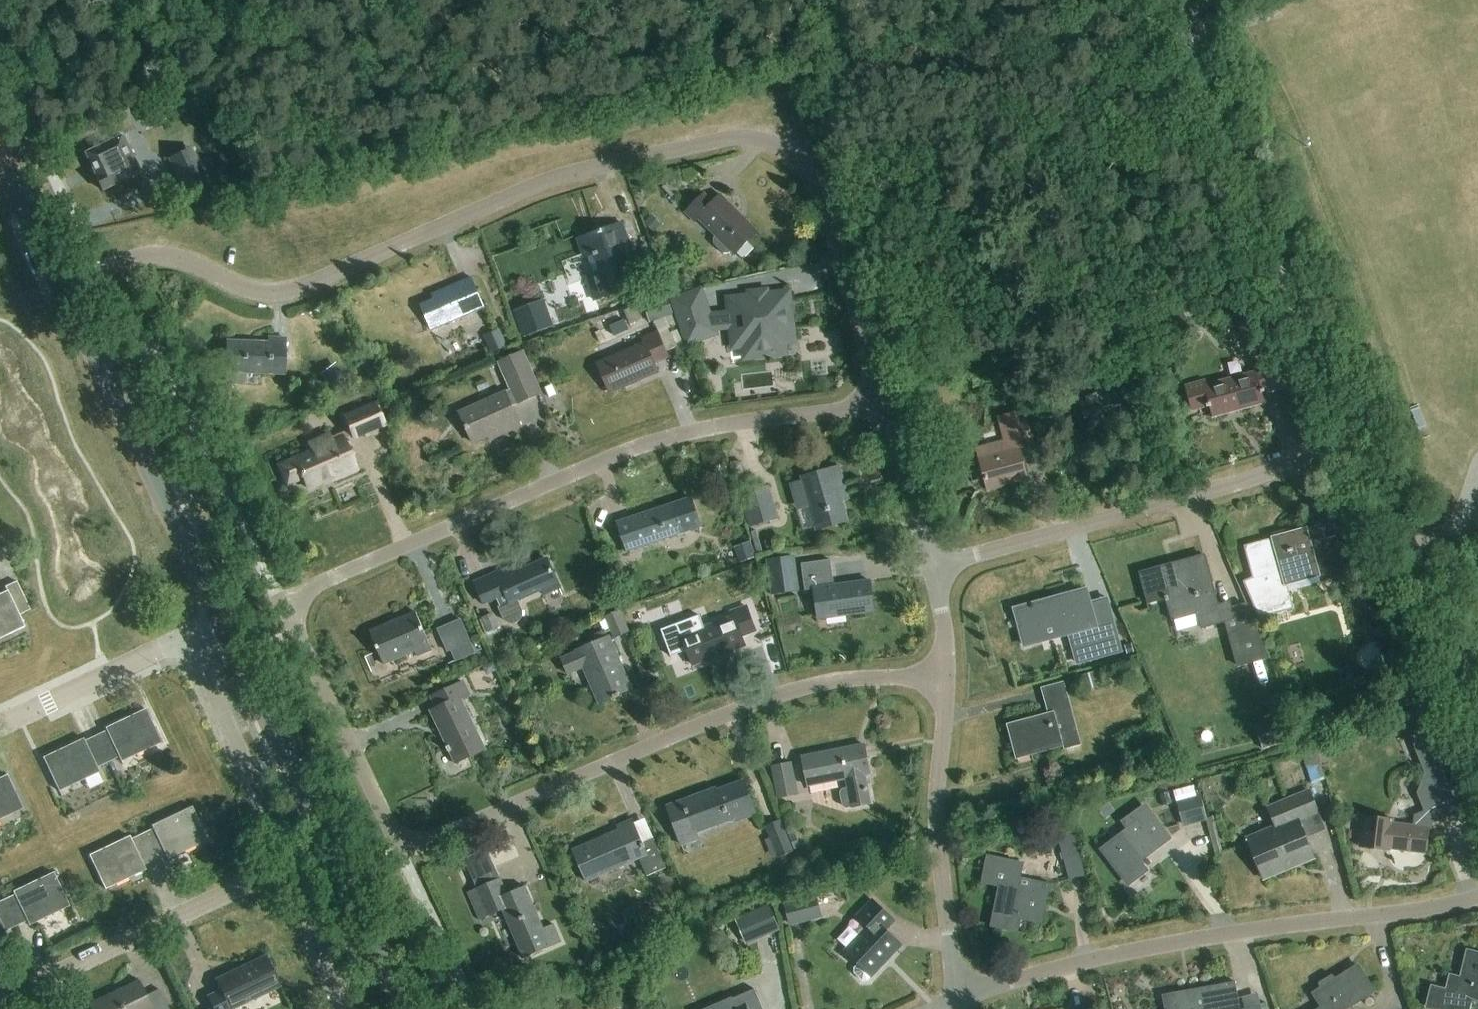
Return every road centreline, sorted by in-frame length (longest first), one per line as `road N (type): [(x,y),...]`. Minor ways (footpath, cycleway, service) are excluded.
road 1 (residential): [(65,291),(155,254),(278,295),(574,172),(743,136),(790,152),(821,192),(881,398)]
road 2 (residential): [(288,608),(388,827),(404,842),(441,837),(735,709),(816,684),(947,678)]
road 3 (residential): [(288,608),(320,583),(629,450),(881,398)]
road 4 (residential): [(955,1002),(1116,954),(1477,895)]
road 5 (unclassified): [(1347,434),(1164,0)]
road 6 (residential): [(934,567),(1225,487),(1347,434)]
road 7 (secondary): [(408,1008),(220,623)]
road 8 (secondary): [(220,623),(65,291)]
road 9 (unclassified): [(1477,743),(1347,434)]
road 10 (residential): [(947,678),(938,814),(955,1002)]
road 11 (residential): [(0,1001),(293,861)]
road 12 (residential): [(293,861),(188,639)]
road 13 (residential): [(0,725),(188,639)]
road 14 (residential): [(881,398),(934,567)]
road 15 (residential): [(348,1008),(293,861)]
road 16 (secondary): [(65,291),(0,151)]

